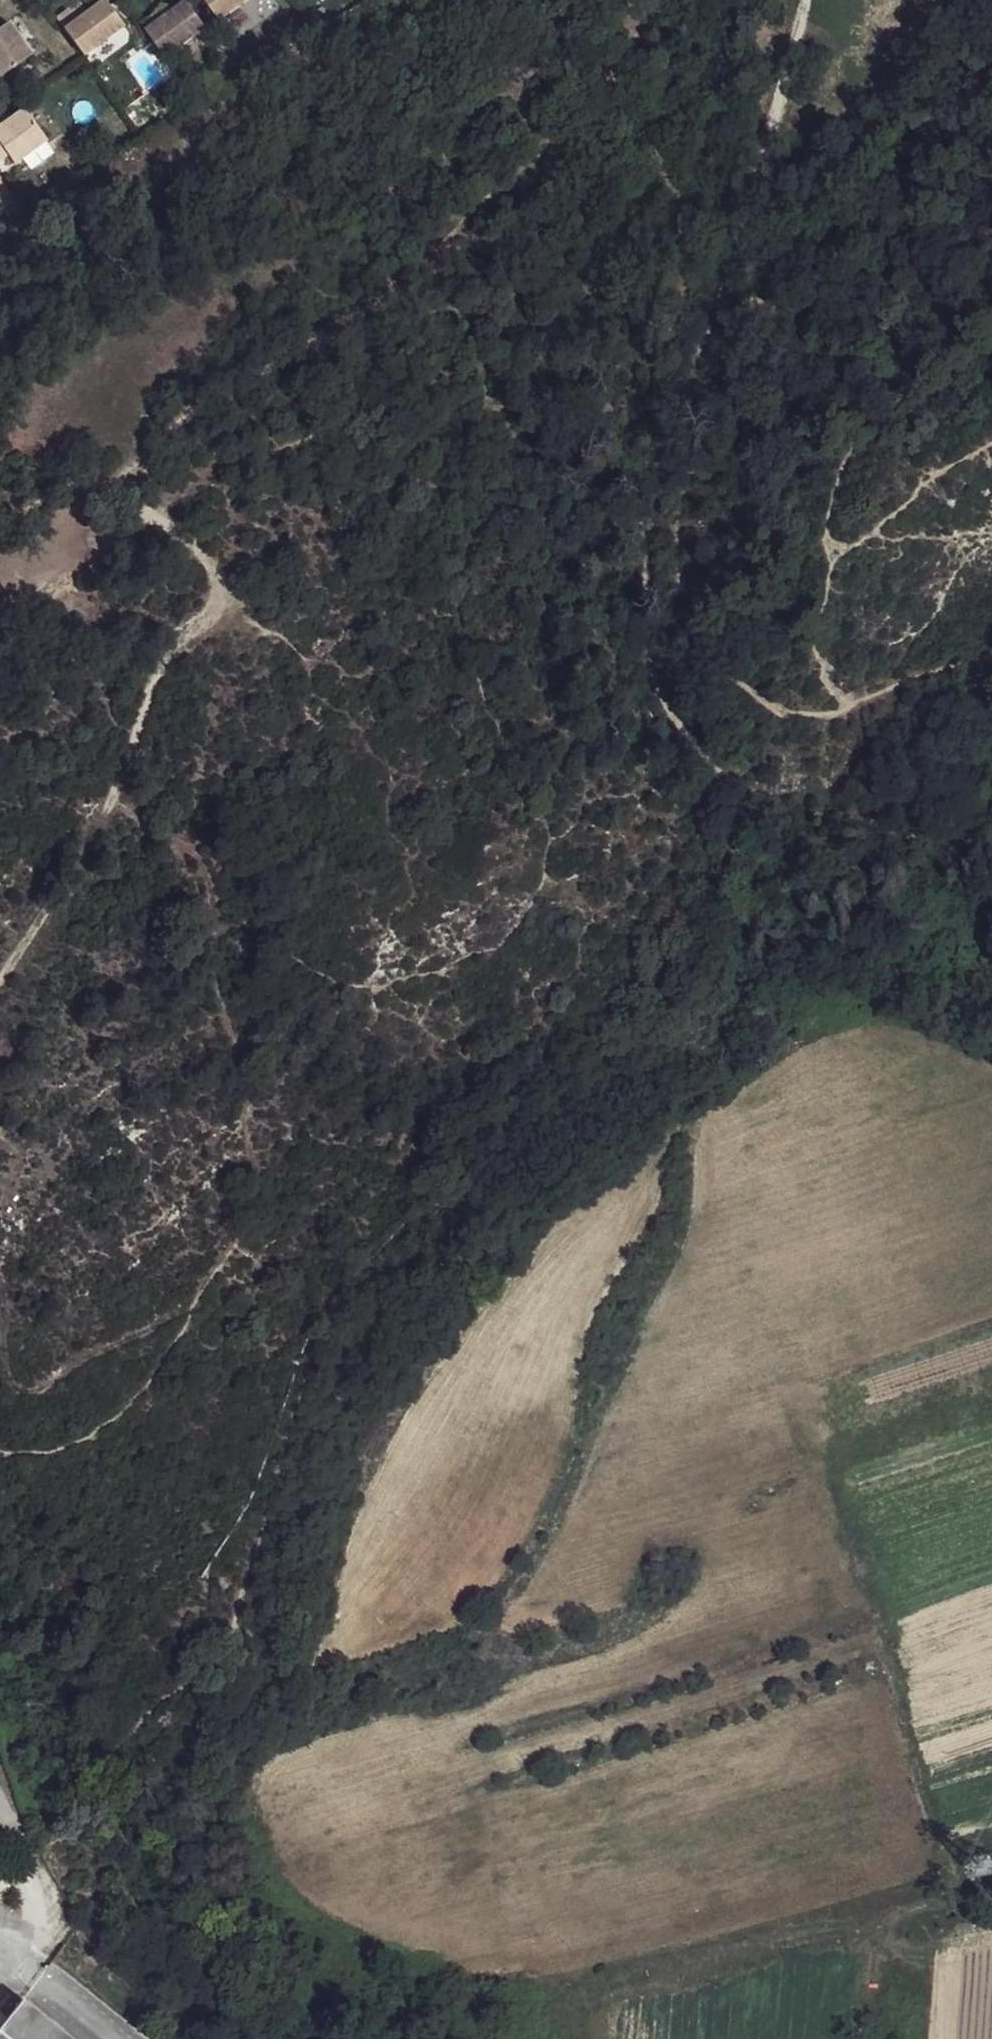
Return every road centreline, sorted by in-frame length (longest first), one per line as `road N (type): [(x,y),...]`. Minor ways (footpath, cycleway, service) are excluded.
road 1 (track): [(0,980),(77,868),(216,598),(209,564),(139,490),(109,471)]
road 2 (track): [(991,1884),(911,1905),(887,1927),(865,1961),(858,2038)]
road 3 (track): [(0,527),(109,471)]

